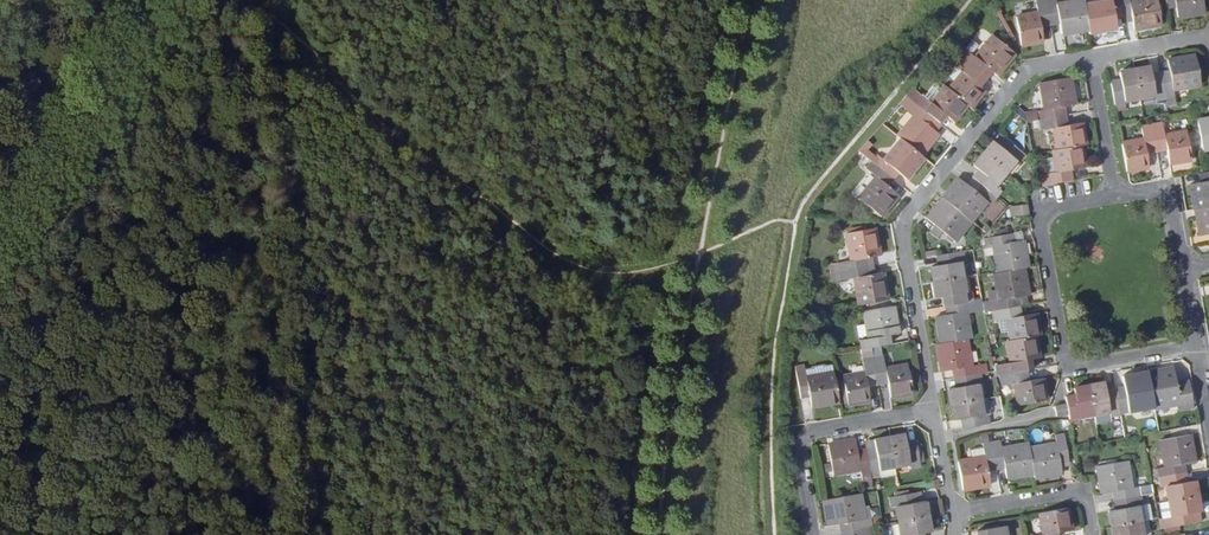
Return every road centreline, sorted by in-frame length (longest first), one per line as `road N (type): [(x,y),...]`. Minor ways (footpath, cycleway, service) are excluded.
road 1 (track): [(795,222),(771,221),(659,268),(591,270),(554,254),(395,133),(271,17),(219,1),(152,21)]
road 2 (track): [(659,534),(670,407),(751,0)]
road 3 (residential): [(1087,58),(1024,71),(900,225),(931,407)]
road 4 (residential): [(1191,345),(1077,366),(1058,352),(1035,212),(1111,199)]
road 5 (track): [(769,534),(766,486),(795,222)]
road 6 (track): [(795,222),(960,0)]
road 7 (track): [(0,224),(152,21)]
road 8 (residential): [(931,407),(806,434),(797,448),(813,534)]
road 9 (residential): [(1091,534),(1076,493),(951,513)]
road 10 (residential): [(1087,58),(1111,199)]
road 11 (residential): [(1111,199),(1161,191),(1177,270)]
road 12 (residential): [(1208,37),(1087,58)]

